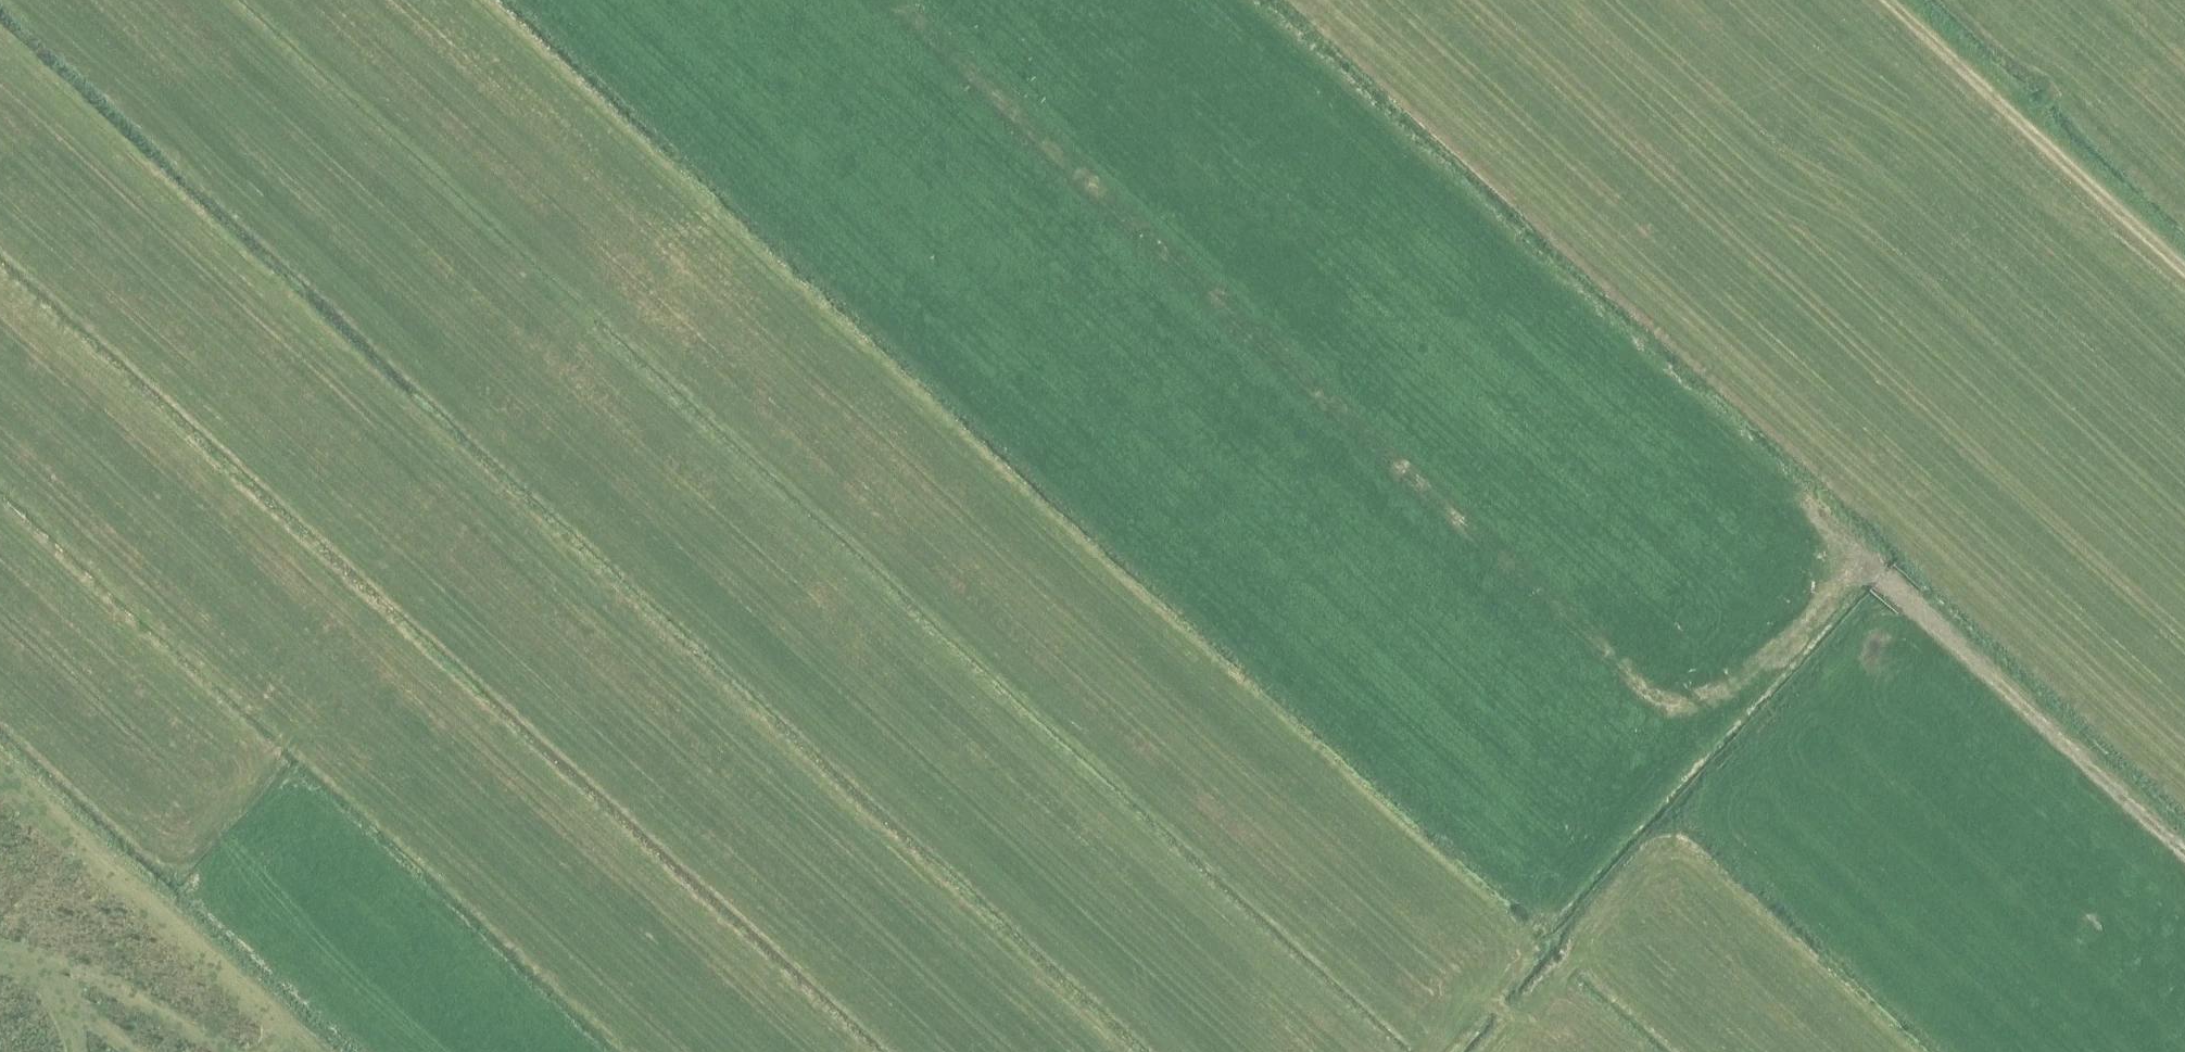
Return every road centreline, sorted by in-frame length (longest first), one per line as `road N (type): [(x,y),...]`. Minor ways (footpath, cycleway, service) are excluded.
road 1 (track): [(1433,1051),(1853,571),(1873,572),(2184,855)]

